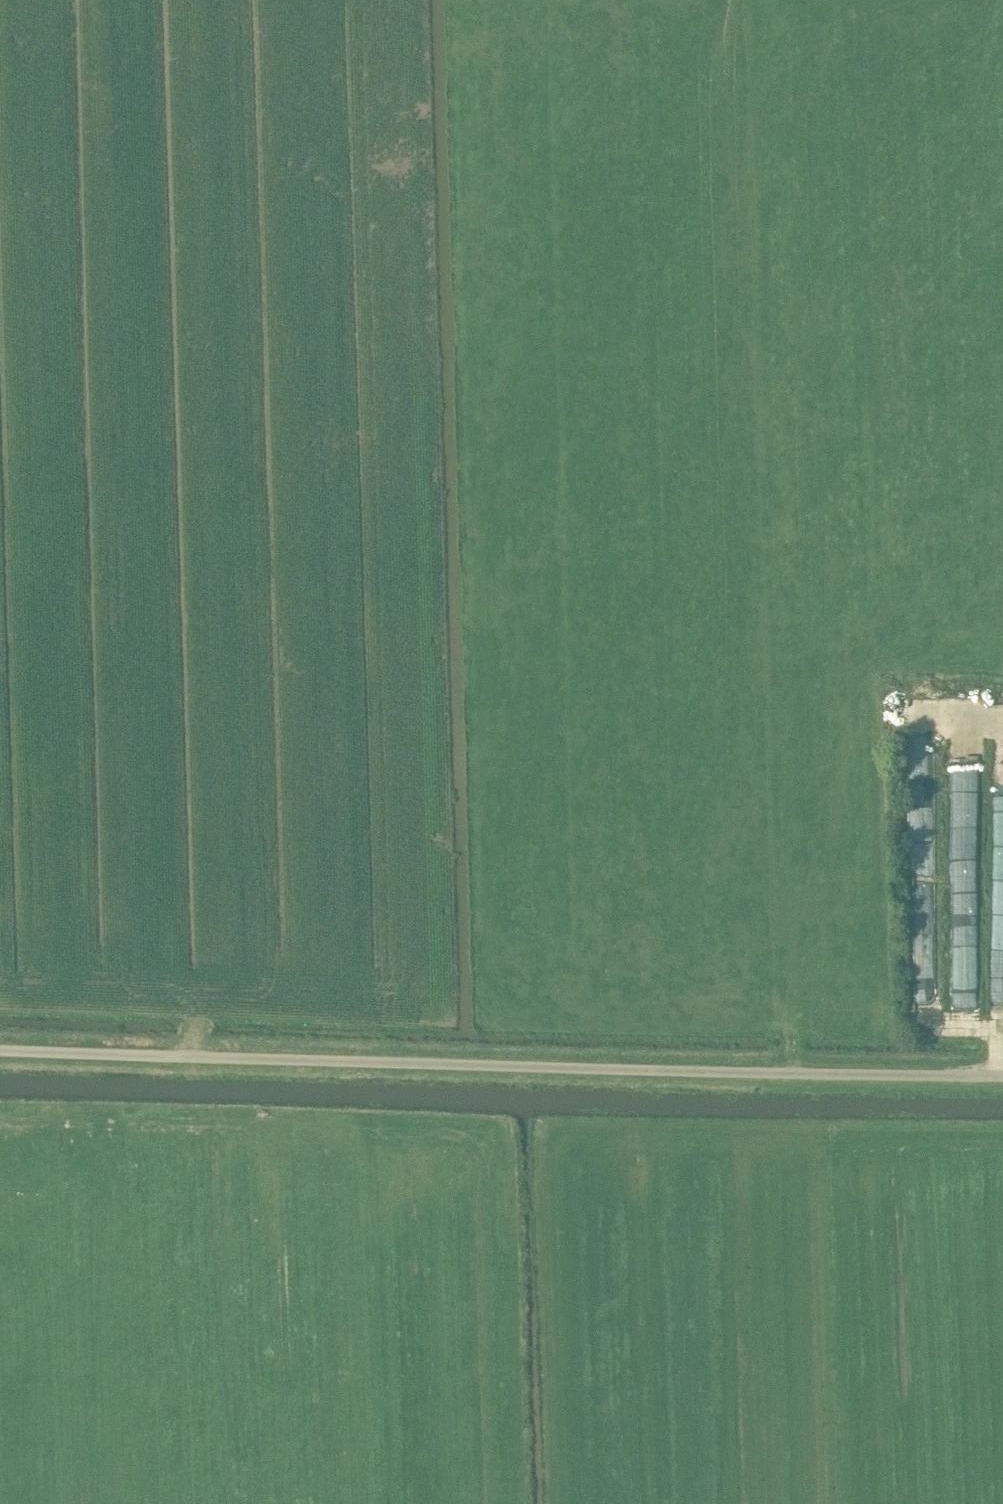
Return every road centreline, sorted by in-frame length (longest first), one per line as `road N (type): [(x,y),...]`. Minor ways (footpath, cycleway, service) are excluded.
road 1 (unclassified): [(0,1054),(1002,1078)]

